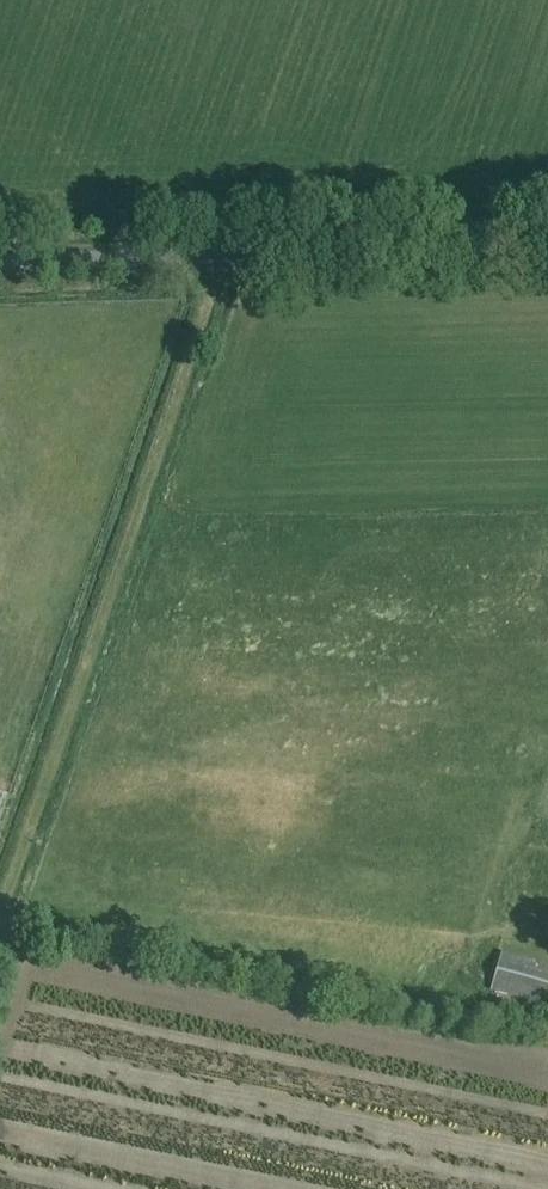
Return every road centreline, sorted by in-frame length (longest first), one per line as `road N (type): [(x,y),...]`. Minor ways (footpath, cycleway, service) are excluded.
road 1 (tertiary): [(547,250),(0,261)]

